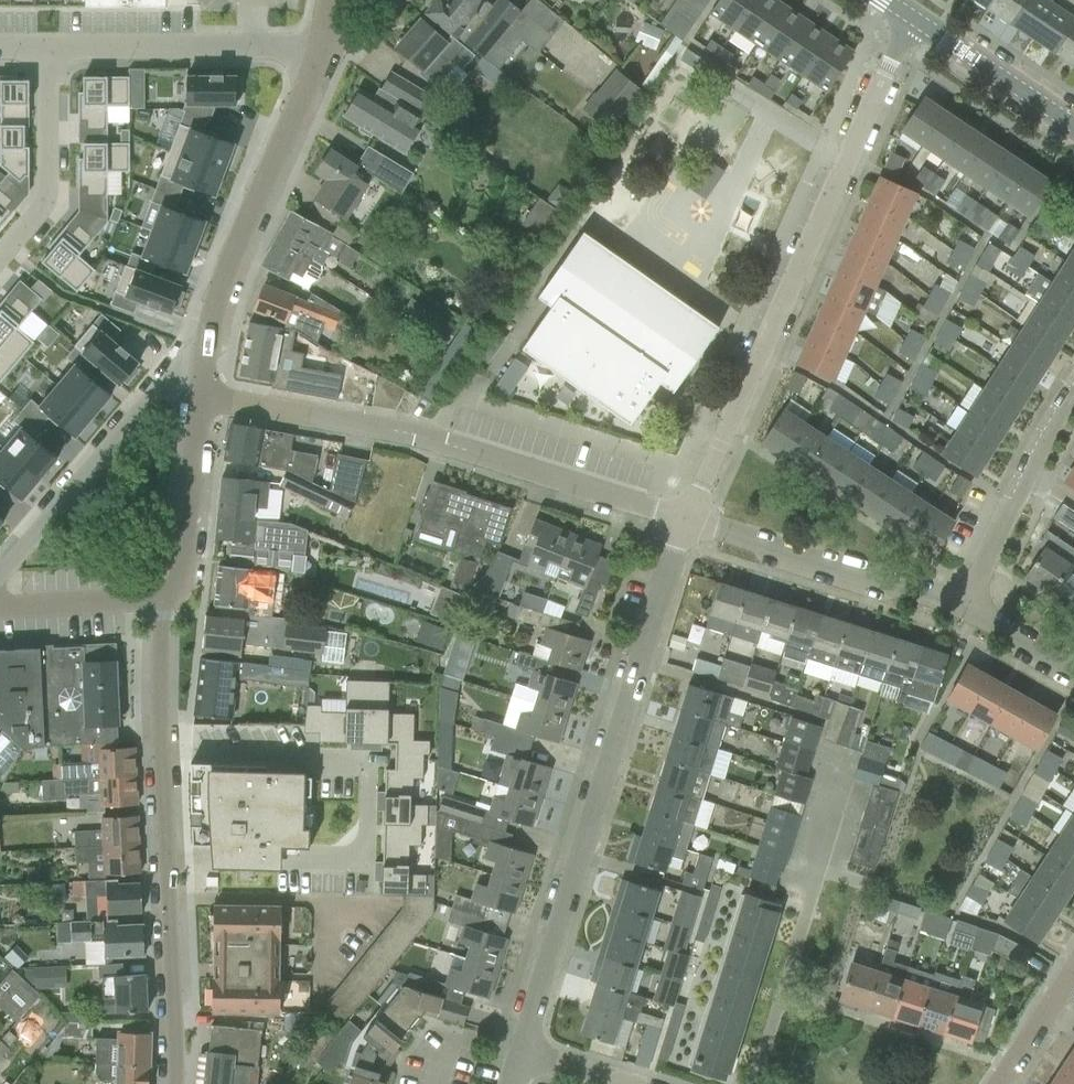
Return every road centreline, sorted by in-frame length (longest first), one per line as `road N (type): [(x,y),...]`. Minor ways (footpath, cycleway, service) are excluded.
road 1 (residential): [(523,1054),(689,518)]
road 2 (residential): [(911,25),(689,518)]
road 3 (residential): [(689,518),(414,436),(204,403)]
road 4 (residential): [(174,1083),(180,1021),(162,776),(162,602)]
road 5 (residential): [(208,374),(216,319),(325,48)]
road 6 (residential): [(1,604),(4,569),(155,385),(208,374)]
road 7 (residential): [(969,612),(689,518)]
road 8 (residential): [(325,48),(56,47)]
road 9 (residential): [(969,612),(1073,407)]
road 10 (residential): [(0,252),(47,198),(56,47)]
road 11 (residential): [(162,602),(179,583),(204,403)]
road 12 (tertiary): [(1073,131),(911,25)]
road 13 (residential): [(1,604),(162,602)]
road 14 (residential): [(1073,671),(969,612)]
road 15 (residential): [(1007,1083),(1073,984)]

